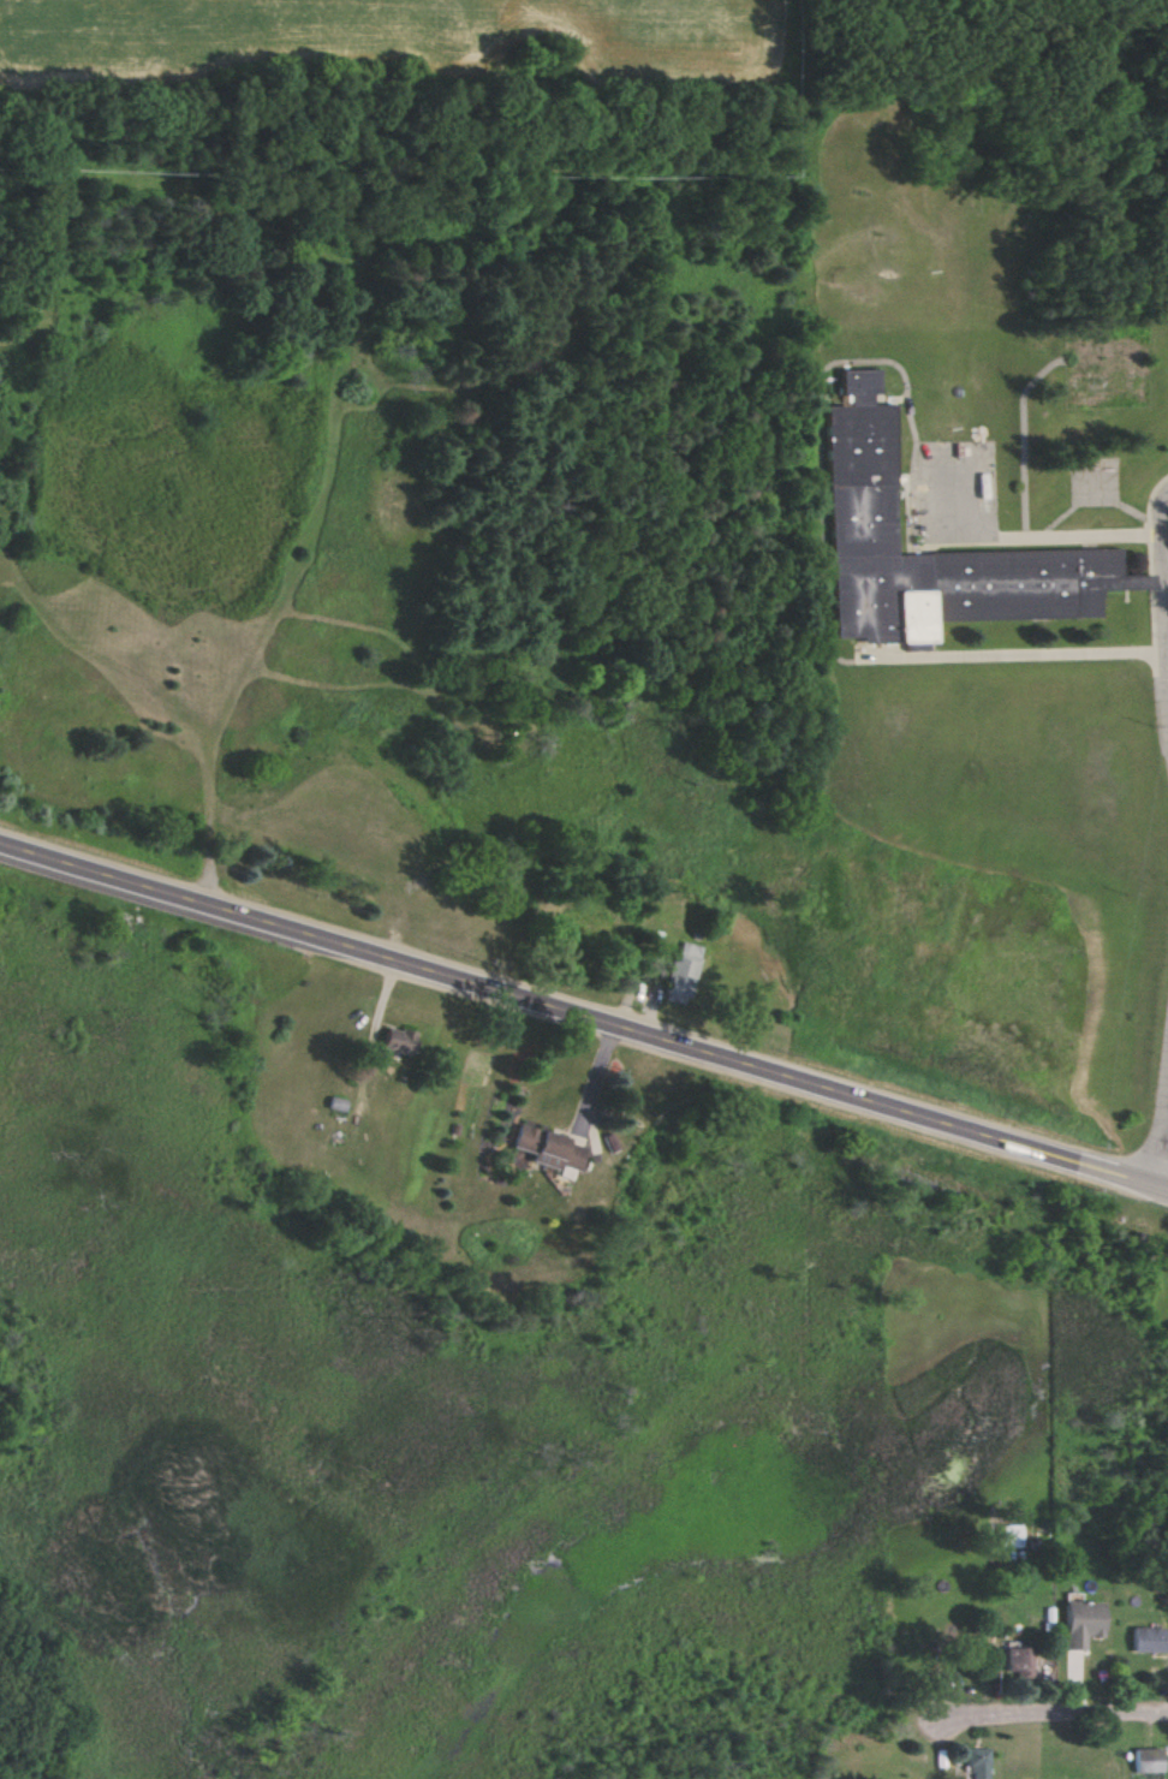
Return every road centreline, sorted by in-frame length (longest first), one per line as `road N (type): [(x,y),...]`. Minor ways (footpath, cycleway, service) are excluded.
road 1 (secondary): [(1167,1188),(0,845)]
road 2 (residential): [(925,1719),(1167,1715)]

